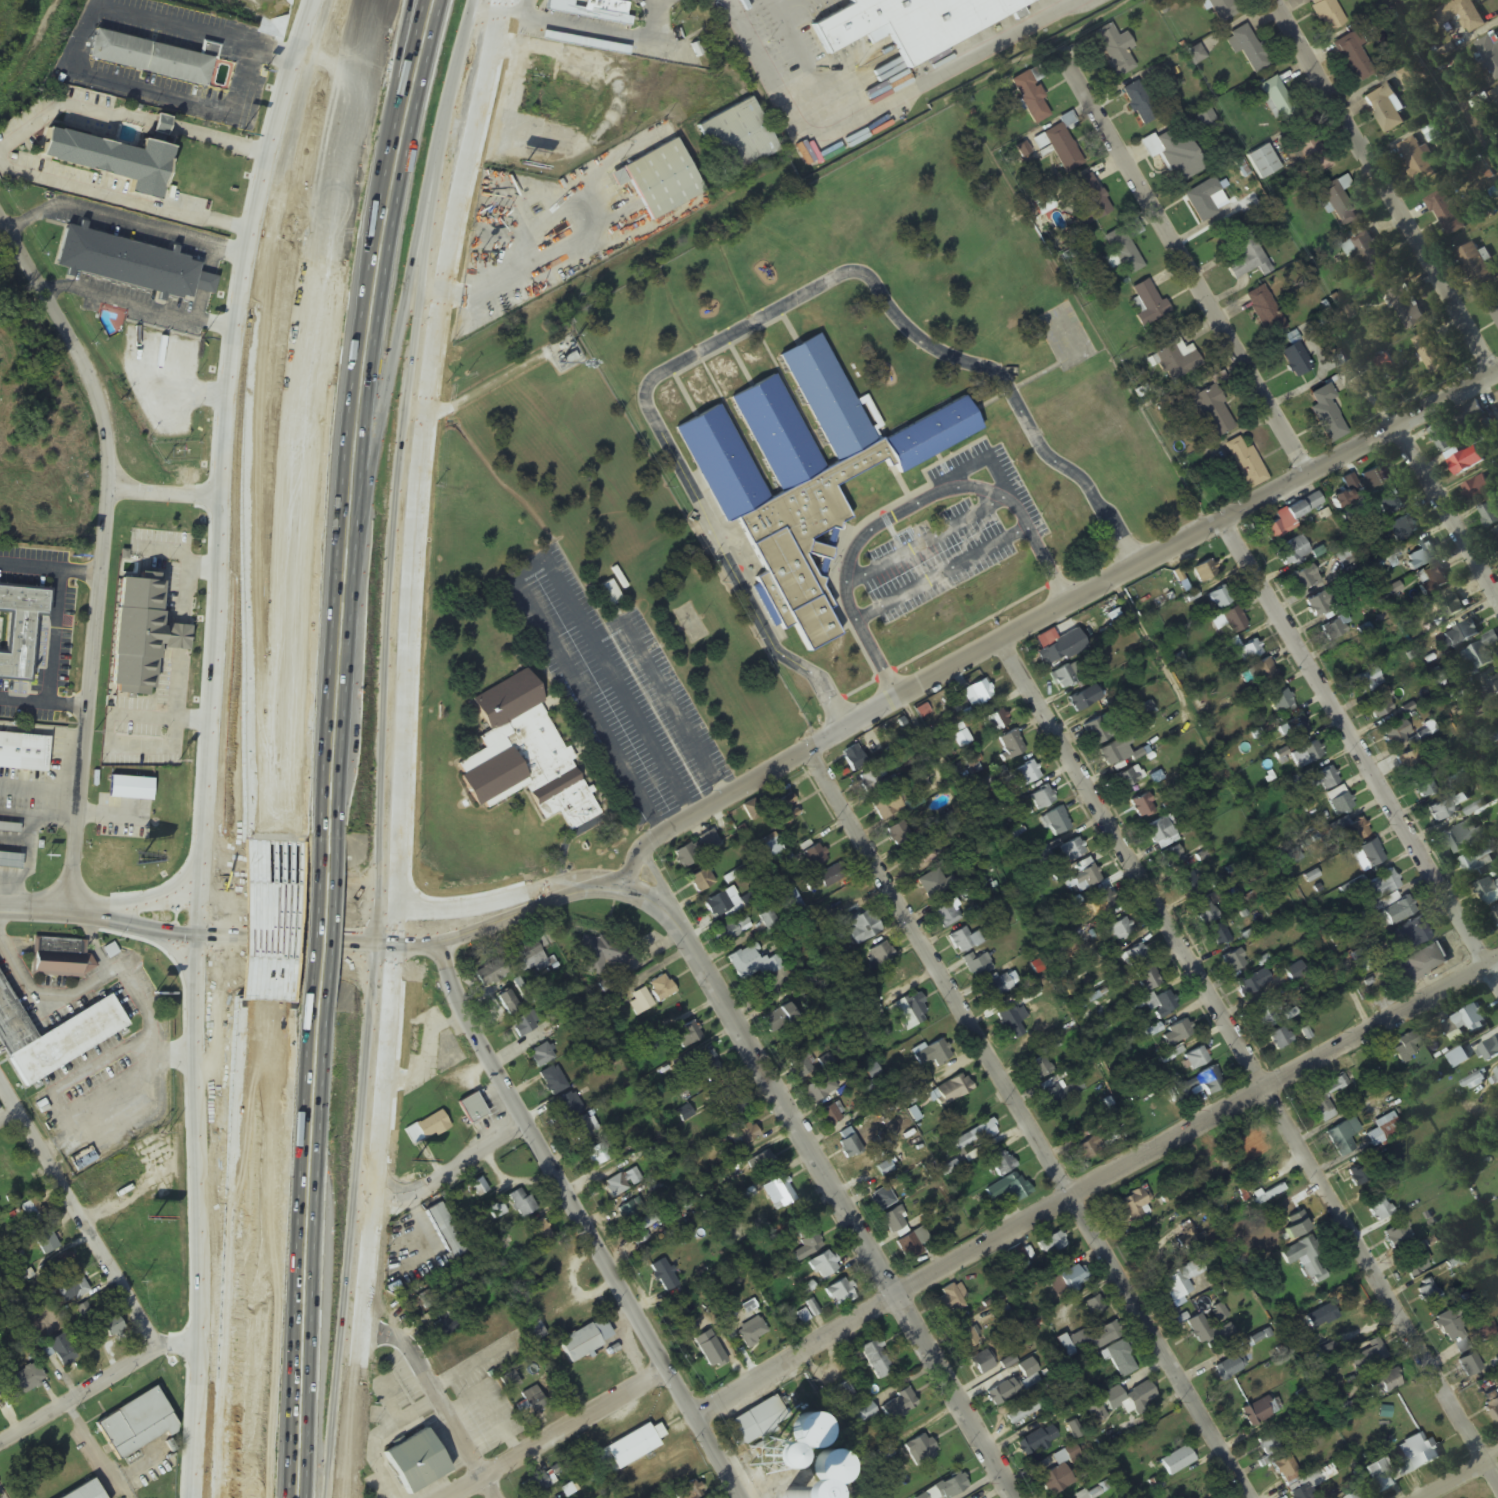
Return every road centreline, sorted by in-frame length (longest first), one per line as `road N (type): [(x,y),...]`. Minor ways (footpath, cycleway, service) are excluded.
road 1 (secondary): [(320,0),(241,294),(225,414),(193,988),(198,1346),(189,1497)]
road 2 (secondary): [(346,1497),(388,1037),(418,402),(492,0)]
road 3 (residential): [(626,890),(651,842),(1497,373)]
road 4 (residential): [(1497,1484),(1007,645)]
road 5 (residential): [(693,1417),(1067,1195),(1497,959)]
road 6 (residential): [(1245,1497),(807,755)]
road 7 (motorway): [(322,844),(339,488),(357,309),(418,0)]
road 8 (motorway): [(377,0),(322,274),(279,840)]
road 9 (motorway): [(345,832),(415,306),(488,0)]
road 10 (motorway): [(295,85),(266,256),(250,433),(255,840)]
road 11 (residential): [(69,911),(109,486),(104,395),(0,215)]
road 12 (residential): [(740,1497),(462,1015),(438,912)]
road 13 (tertiary): [(1497,982),(1225,524)]
road 14 (motorway): [(270,1001),(241,1497)]
road 15 (tertiary): [(901,1294),(679,930),(626,890)]
road 16 (residential): [(1313,475),(1061,54)]
road 17 (residential): [(1494,375),(1283,0)]
road 18 (motorway): [(293,1441),(308,1103)]
road 19 (residential): [(158,1350),(0,1085)]
road 20 (residential): [(449,1497),(667,1371)]
road 21 (secondary): [(388,1037),(363,980),(339,970),(227,966),(193,997)]
road 22 (secondary): [(202,813),(225,865),(255,876),(368,879),(397,849)]
road 23 (residential): [(1018,1497),(901,1294)]
road 24 (residential): [(0,1445),(158,1350),(198,1346)]
road 25 (residential): [(495,1497),(412,1353),(362,1332)]
road 26 (tertiary): [(195,937),(391,947)]
road 27 (tertiary): [(393,910),(197,901)]
road 28 (residential): [(1497,594),(1400,427)]
road 29 (tertiary): [(391,947),(462,938),(568,891)]
road 30 (motorway): [(256,1000),(258,1182)]
road 31 (tertiary): [(568,891),(475,909),(393,910)]
road 32 (motorway): [(322,1004),(345,832)]
road 33 (residential): [(374,1195),(422,1190),(526,1125)]
road 34 (motorway): [(312,1014),(322,844)]
road 35 (motorway): [(279,840),(270,1001)]
road 36 (motorway): [(255,840),(256,1000)]
road 37 (tertiary): [(69,911),(195,937)]
road 38 (tertiary): [(197,901),(69,911)]

